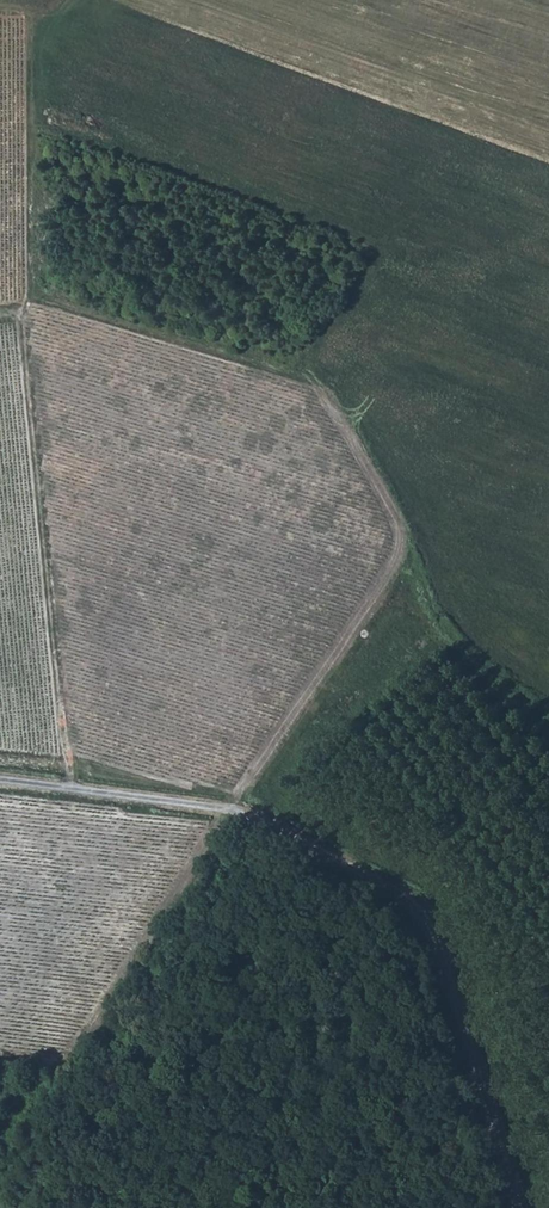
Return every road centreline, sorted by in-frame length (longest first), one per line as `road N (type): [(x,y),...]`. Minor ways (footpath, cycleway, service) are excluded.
road 1 (unclassified): [(520,1207),(427,928),(407,902),(230,811),(0,780)]
road 2 (track): [(230,811),(410,532),(434,602),(498,674),(548,692)]
road 3 (track): [(69,787),(25,305)]

